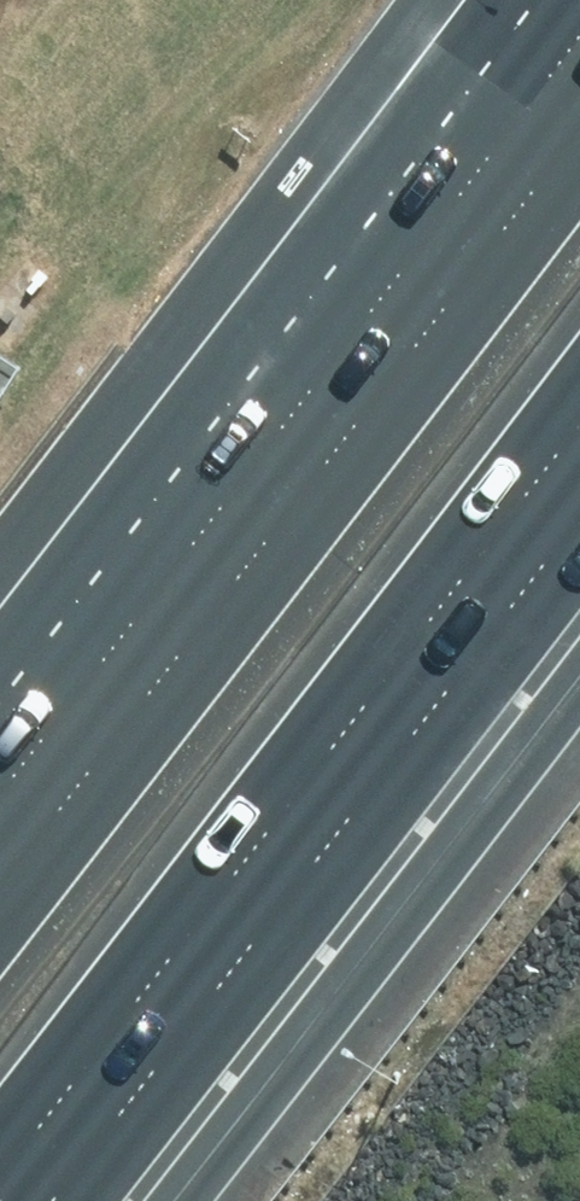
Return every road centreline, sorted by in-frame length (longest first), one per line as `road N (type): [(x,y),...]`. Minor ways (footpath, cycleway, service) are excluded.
road 1 (motorway): [(0,883),(380,391),(579,114)]
road 2 (motorway): [(579,432),(0,1176)]

